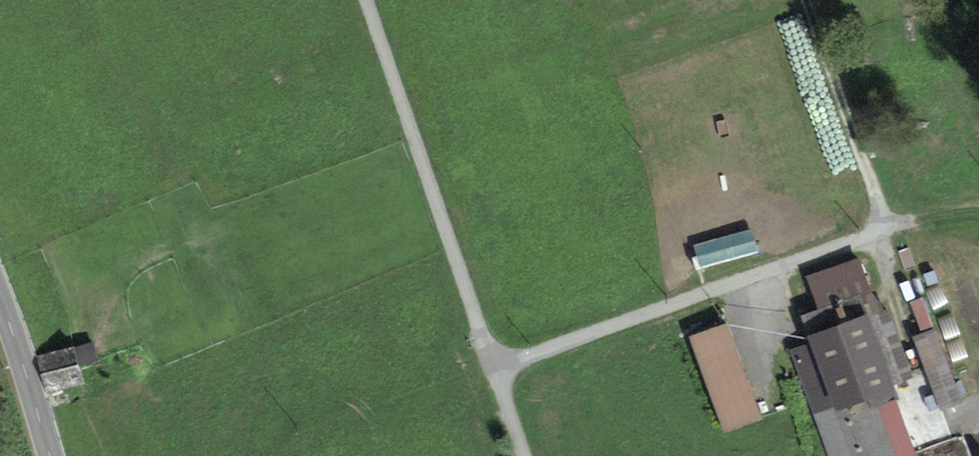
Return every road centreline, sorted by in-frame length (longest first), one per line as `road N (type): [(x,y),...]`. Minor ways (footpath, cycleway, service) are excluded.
road 1 (track): [(808,0),(886,225),(493,368)]
road 2 (track): [(367,0),(523,455)]
road 3 (tertiary): [(0,299),(48,455)]

